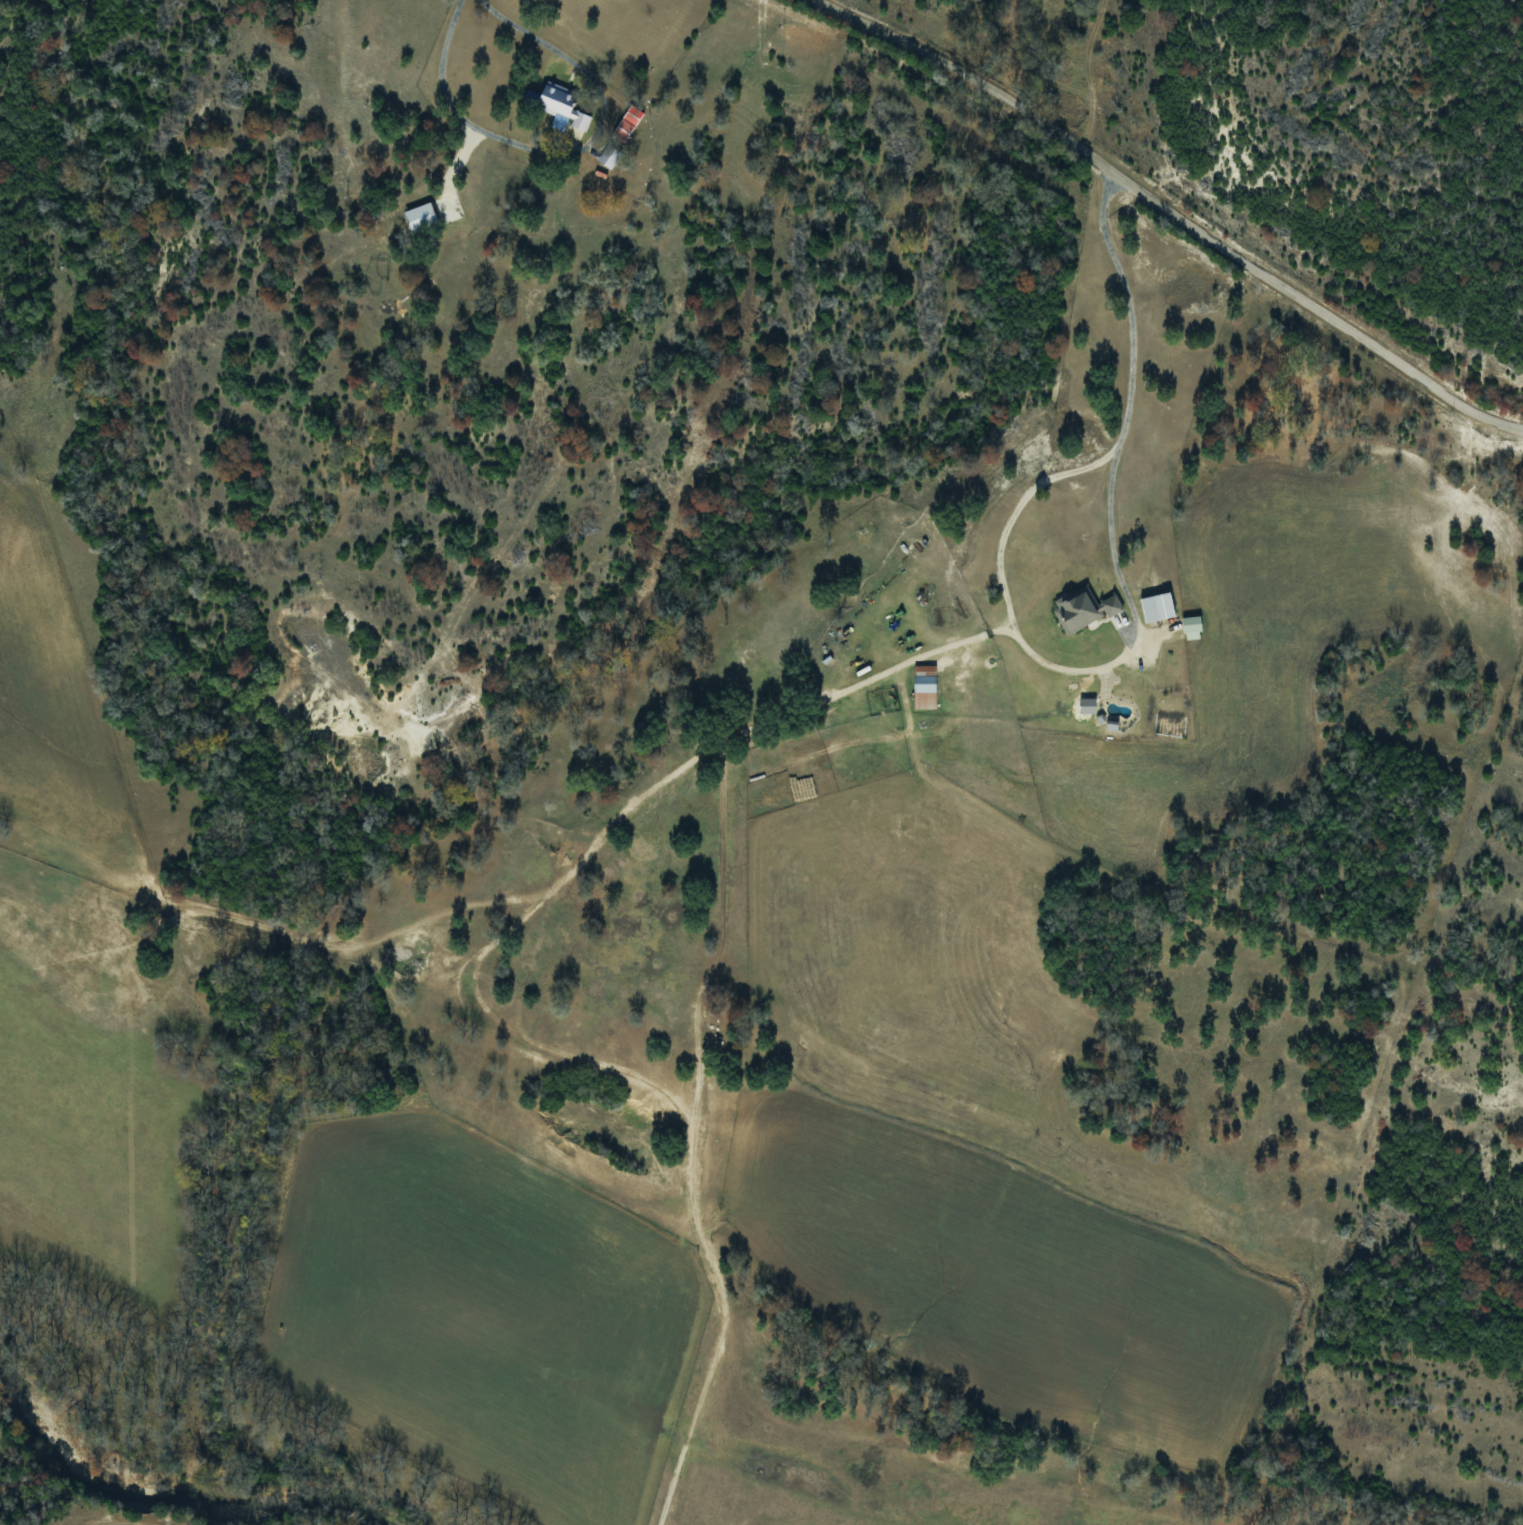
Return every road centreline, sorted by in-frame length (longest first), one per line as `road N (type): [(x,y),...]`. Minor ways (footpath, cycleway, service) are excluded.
road 1 (residential): [(1522,433),(1476,414),(886,24),(834,0)]

